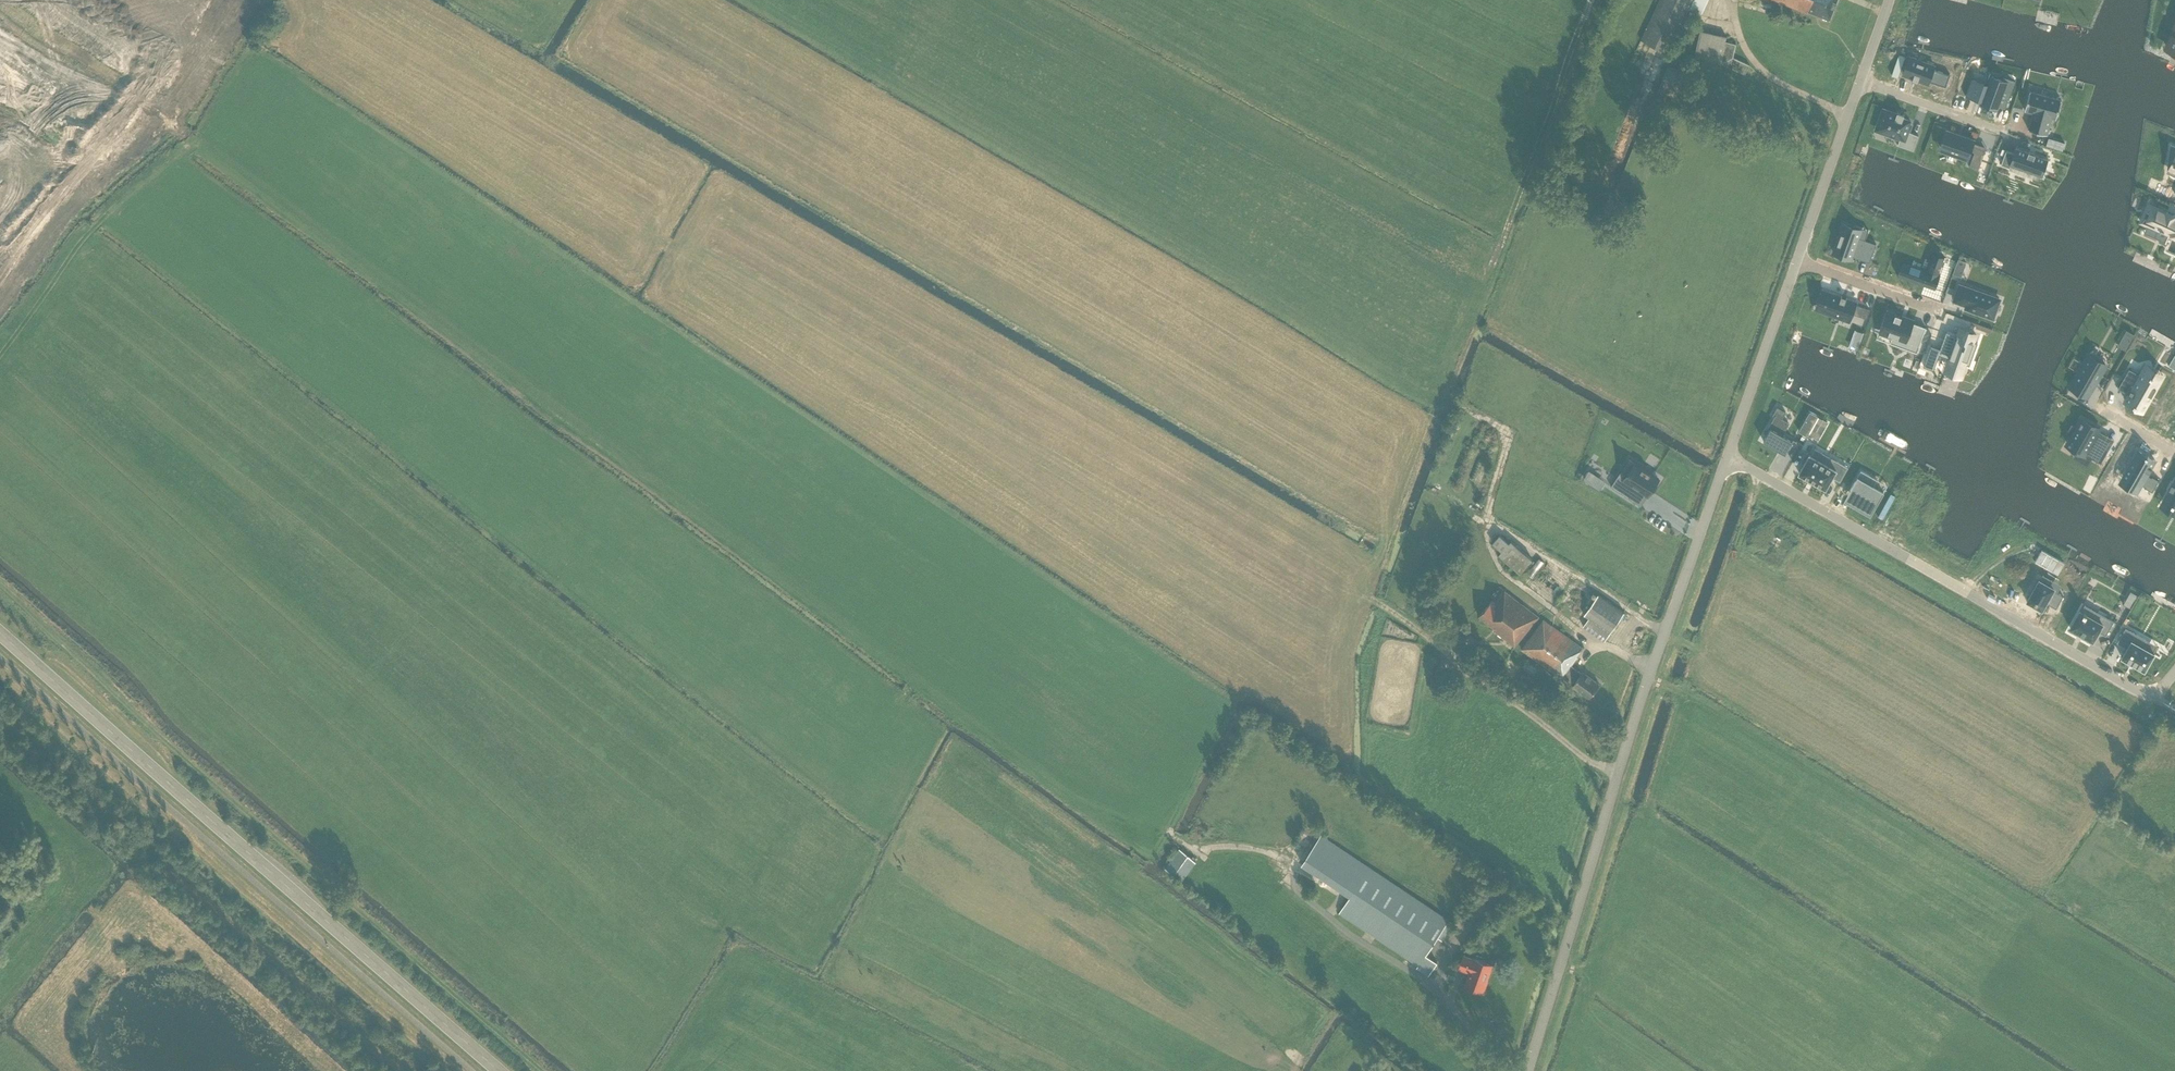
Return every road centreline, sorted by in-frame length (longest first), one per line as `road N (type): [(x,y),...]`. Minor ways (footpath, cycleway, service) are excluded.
road 1 (tertiary): [(498,1070),(0,632)]
road 2 (unclassified): [(2154,698),(1728,455)]
road 3 (unclassified): [(1653,668),(1728,455)]
road 4 (residential): [(2036,857),(1911,1035)]
road 5 (unclassified): [(1525,1070),(1589,868)]
road 6 (unclassified): [(1589,868),(1653,668)]
road 7 (residential): [(1728,455),(1796,261)]
road 8 (residential): [(2154,698),(2036,857)]
road 9 (residential): [(1796,261),(1860,81)]
road 10 (residential): [(1860,81),(2010,136)]
road 11 (residential): [(1796,261),(1942,315)]
road 12 (residential): [(2036,857),(1928,804)]

